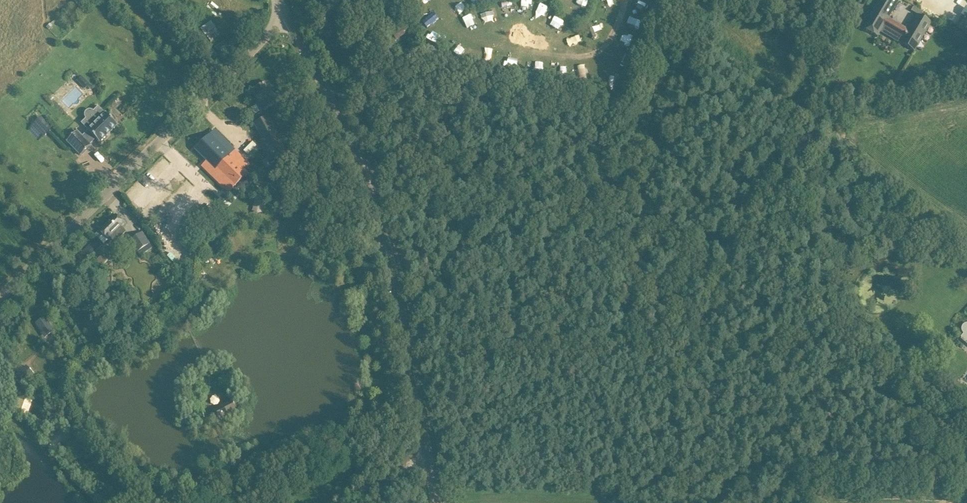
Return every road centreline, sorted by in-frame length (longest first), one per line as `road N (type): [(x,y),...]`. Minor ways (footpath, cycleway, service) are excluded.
road 1 (unclassified): [(427,455),(377,211),(287,16)]
road 2 (unclassified): [(0,298),(287,16)]
road 3 (track): [(966,466),(823,336),(767,249),(746,231)]
road 4 (track): [(746,231),(856,0)]
road 5 (track): [(576,236),(470,212),(353,147)]
road 6 (track): [(455,358),(566,358),(688,345)]
road 7 (track): [(746,231),(630,261),(601,254),(576,236)]
road 8 (track): [(688,345),(746,231)]

